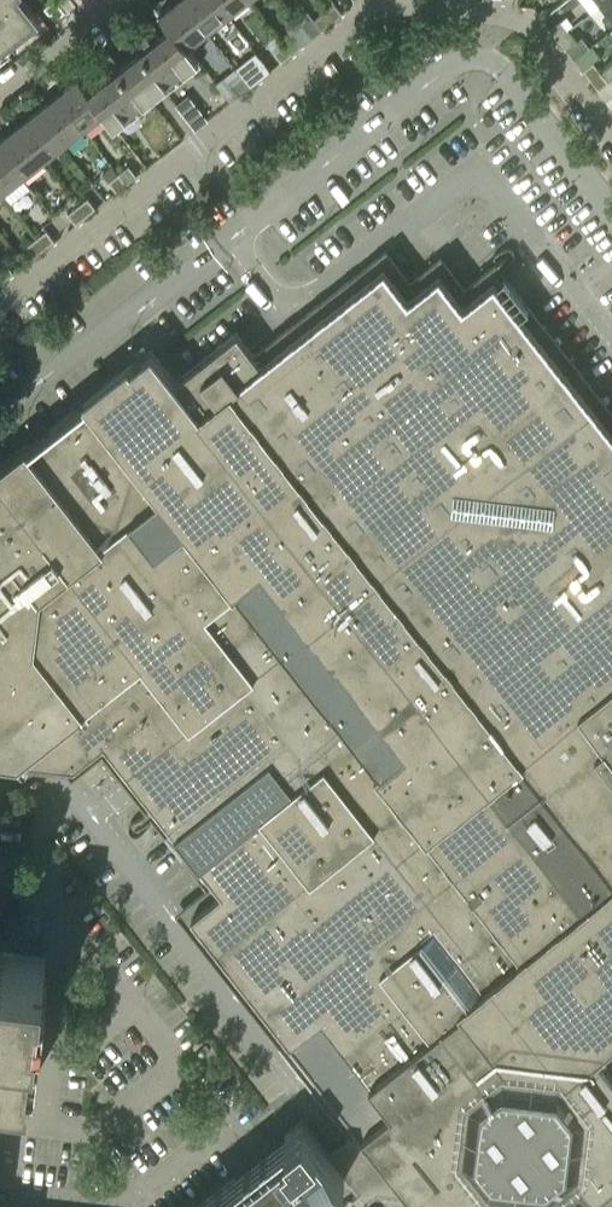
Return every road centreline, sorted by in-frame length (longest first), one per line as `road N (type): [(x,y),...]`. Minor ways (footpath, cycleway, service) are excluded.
road 1 (residential): [(0,298),(360,18),(405,4),(525,19),(611,132)]
road 2 (residential): [(0,94),(122,0)]

